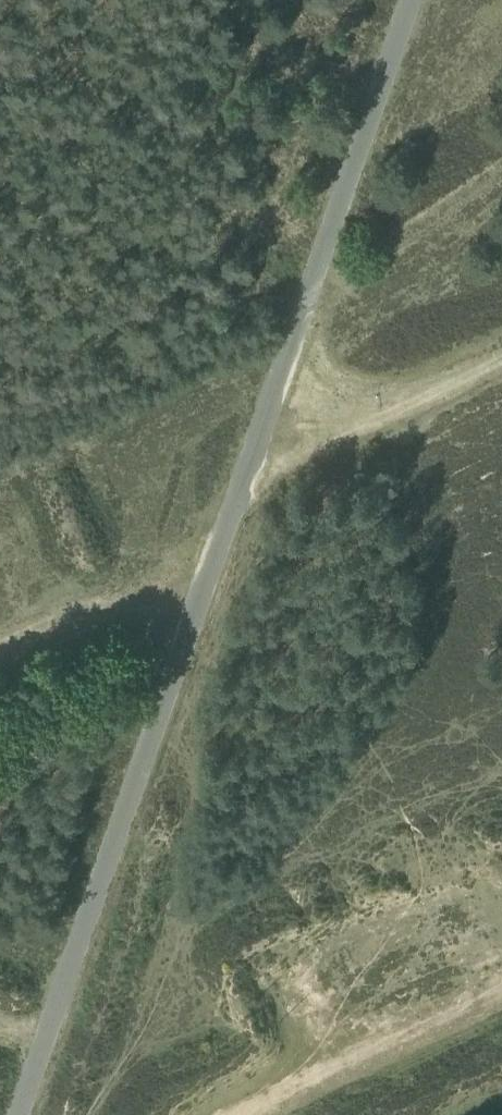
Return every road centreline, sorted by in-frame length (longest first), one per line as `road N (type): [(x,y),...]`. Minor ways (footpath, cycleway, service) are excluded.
road 1 (track): [(418,0),(26,1114)]
road 2 (track): [(501,1003),(271,1114)]
road 3 (track): [(287,379),(393,408),(501,359)]
road 4 (track): [(213,599),(127,616),(0,668)]

